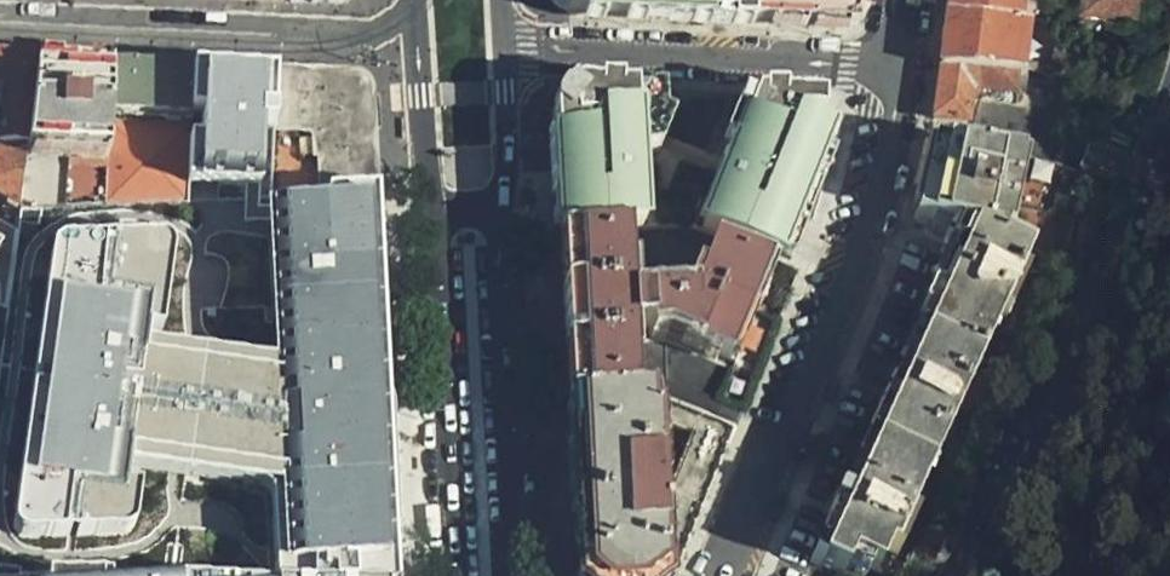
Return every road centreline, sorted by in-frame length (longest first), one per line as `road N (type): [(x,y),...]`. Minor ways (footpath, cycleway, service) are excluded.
road 1 (secondary): [(414,10),(457,575)]
road 2 (residential): [(724,575),(839,297),(885,153),(895,69)]
road 3 (secondary): [(516,575),(501,210),(505,45)]
road 4 (secondary): [(960,575),(1064,382),(1169,125)]
road 5 (residential): [(414,10),(366,31),(0,13)]
road 6 (residential): [(895,69),(505,45)]

